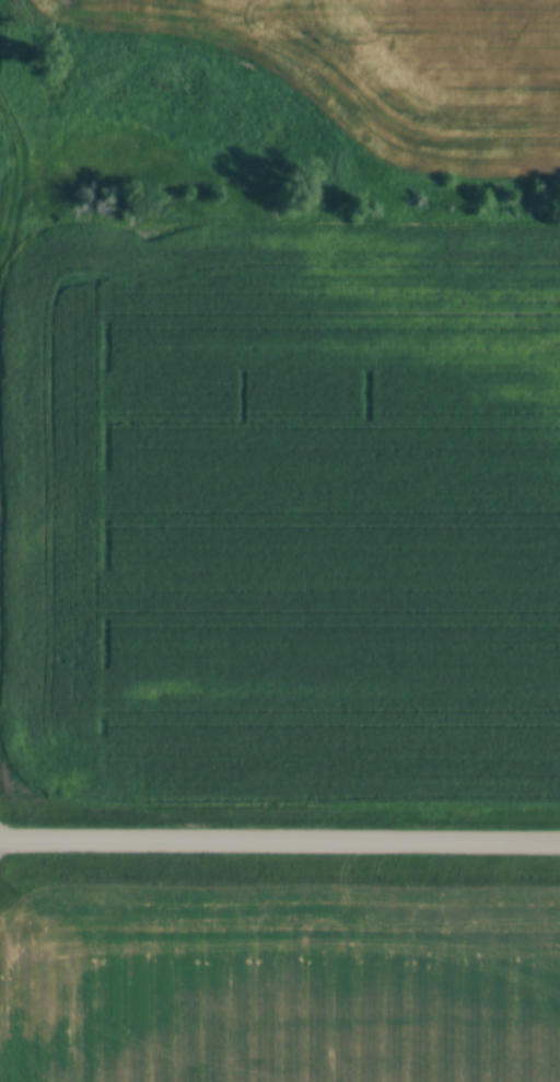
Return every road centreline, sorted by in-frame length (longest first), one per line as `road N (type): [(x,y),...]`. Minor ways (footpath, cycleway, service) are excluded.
road 1 (residential): [(0,837),(559,841)]

